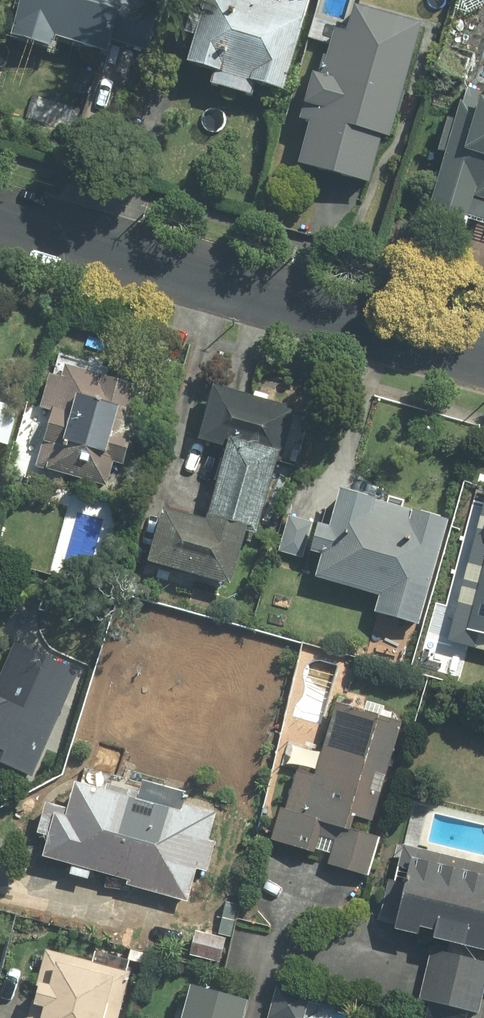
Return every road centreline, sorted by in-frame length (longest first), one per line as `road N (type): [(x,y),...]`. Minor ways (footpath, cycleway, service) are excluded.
road 1 (residential): [(0,218),(483,355)]

